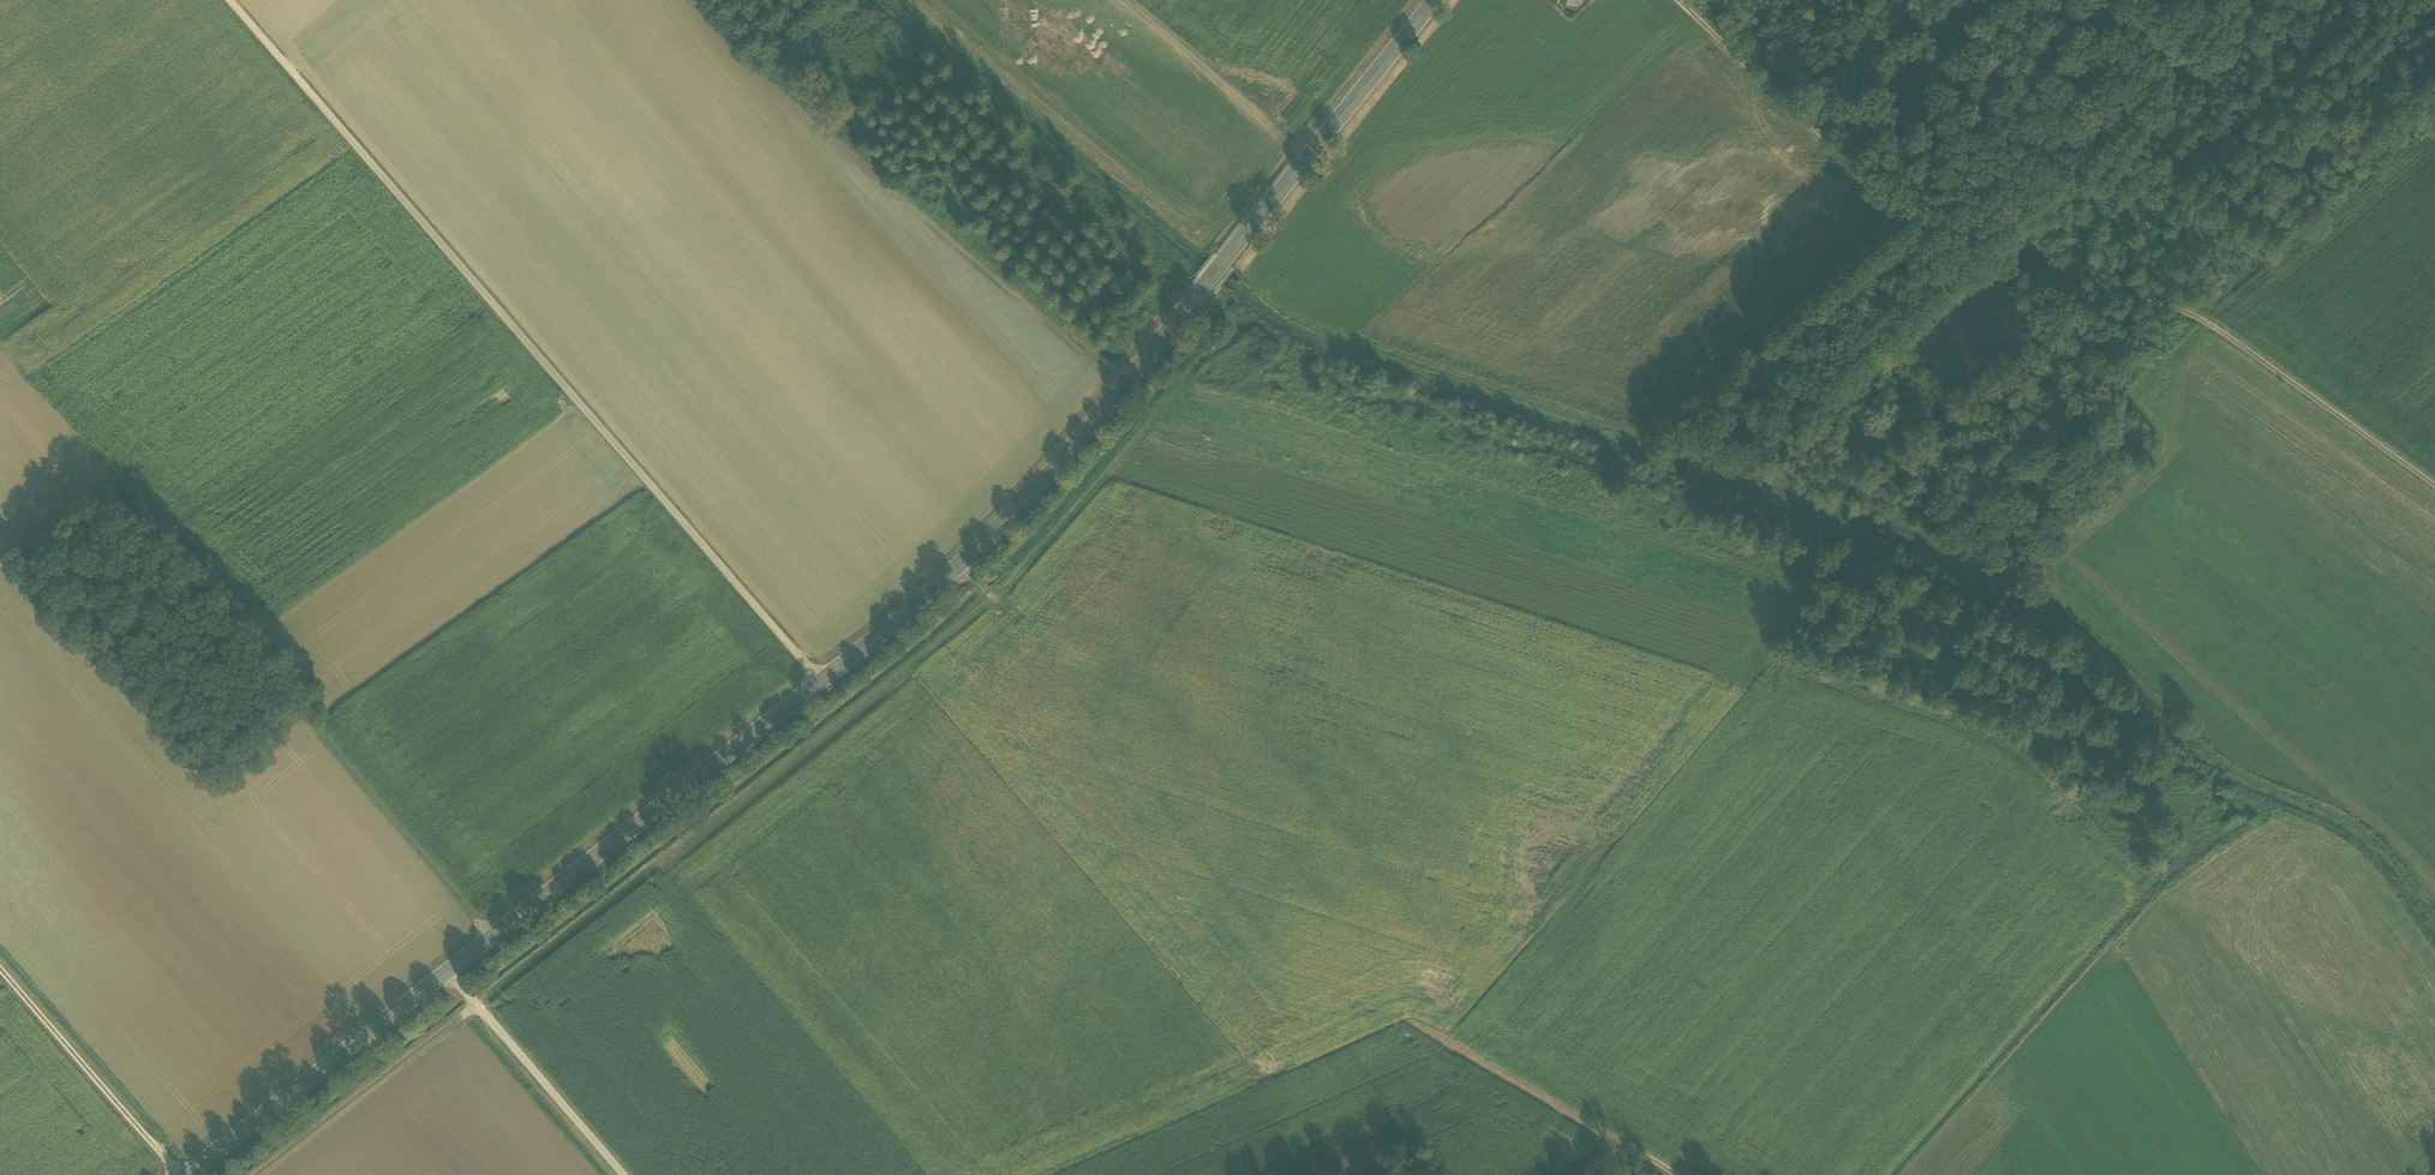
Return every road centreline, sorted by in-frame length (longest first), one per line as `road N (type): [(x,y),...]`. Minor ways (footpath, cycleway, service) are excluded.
road 1 (secondary): [(820,682),(962,563),(1052,470),(1435,0)]
road 2 (track): [(1678,0),(1898,206),(2222,326),(2434,487)]
road 3 (unclassified): [(820,682),(230,0)]
road 4 (secondary): [(186,1174),(820,682)]
road 5 (track): [(257,1174),(476,1007)]
road 6 (track): [(0,969),(180,1174)]
road 7 (track): [(317,732),(491,938)]
road 8 (track): [(449,970),(624,1174)]
road 9 (track): [(1188,305),(1230,320),(1236,333),(1192,374)]

